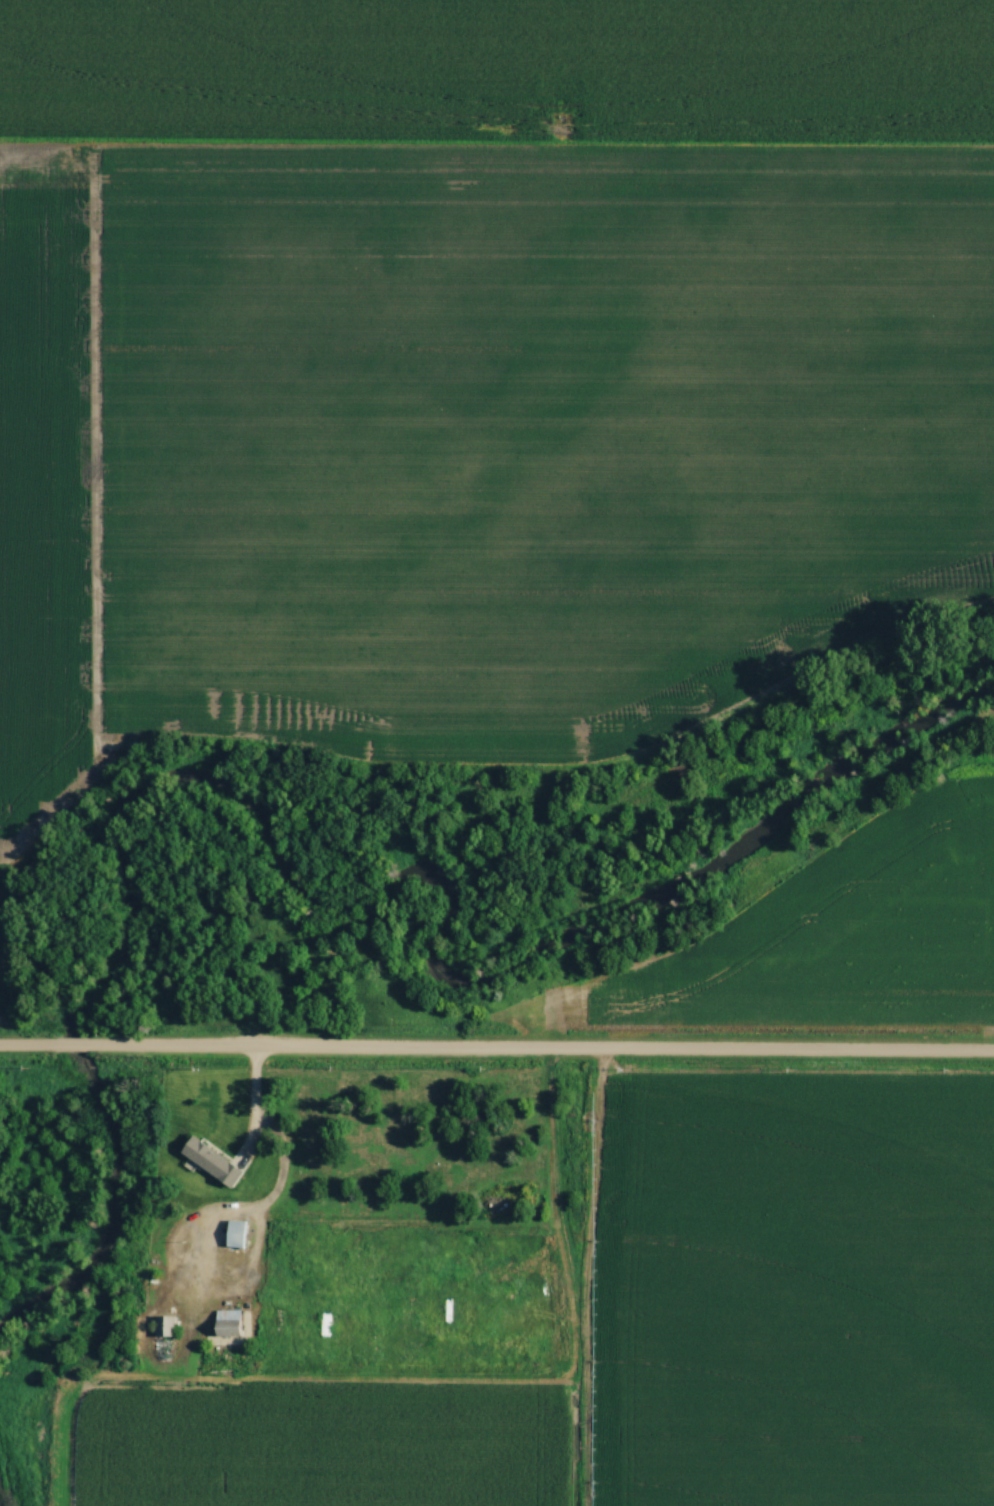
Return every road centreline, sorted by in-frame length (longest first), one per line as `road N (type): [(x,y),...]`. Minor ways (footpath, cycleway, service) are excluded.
road 1 (residential): [(94,1045),(993,1054)]

